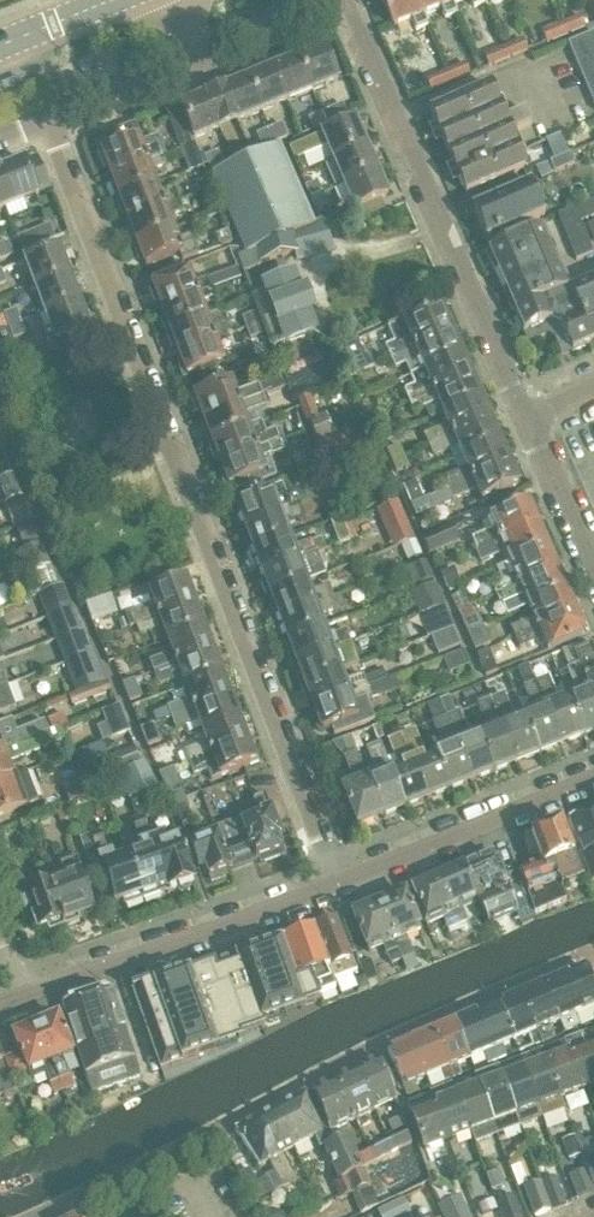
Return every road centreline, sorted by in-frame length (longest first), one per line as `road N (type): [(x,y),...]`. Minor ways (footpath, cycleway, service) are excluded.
road 1 (residential): [(336,881),(47,120)]
road 2 (residential): [(33,1216),(467,1007),(593,956)]
road 3 (residential): [(528,418),(345,0)]
road 4 (residential): [(23,996),(336,881)]
road 5 (residential): [(336,881),(593,777)]
road 6 (residential): [(47,120),(201,55)]
road 7 (residential): [(528,418),(593,567)]
road 8 (residential): [(201,55),(311,0)]

